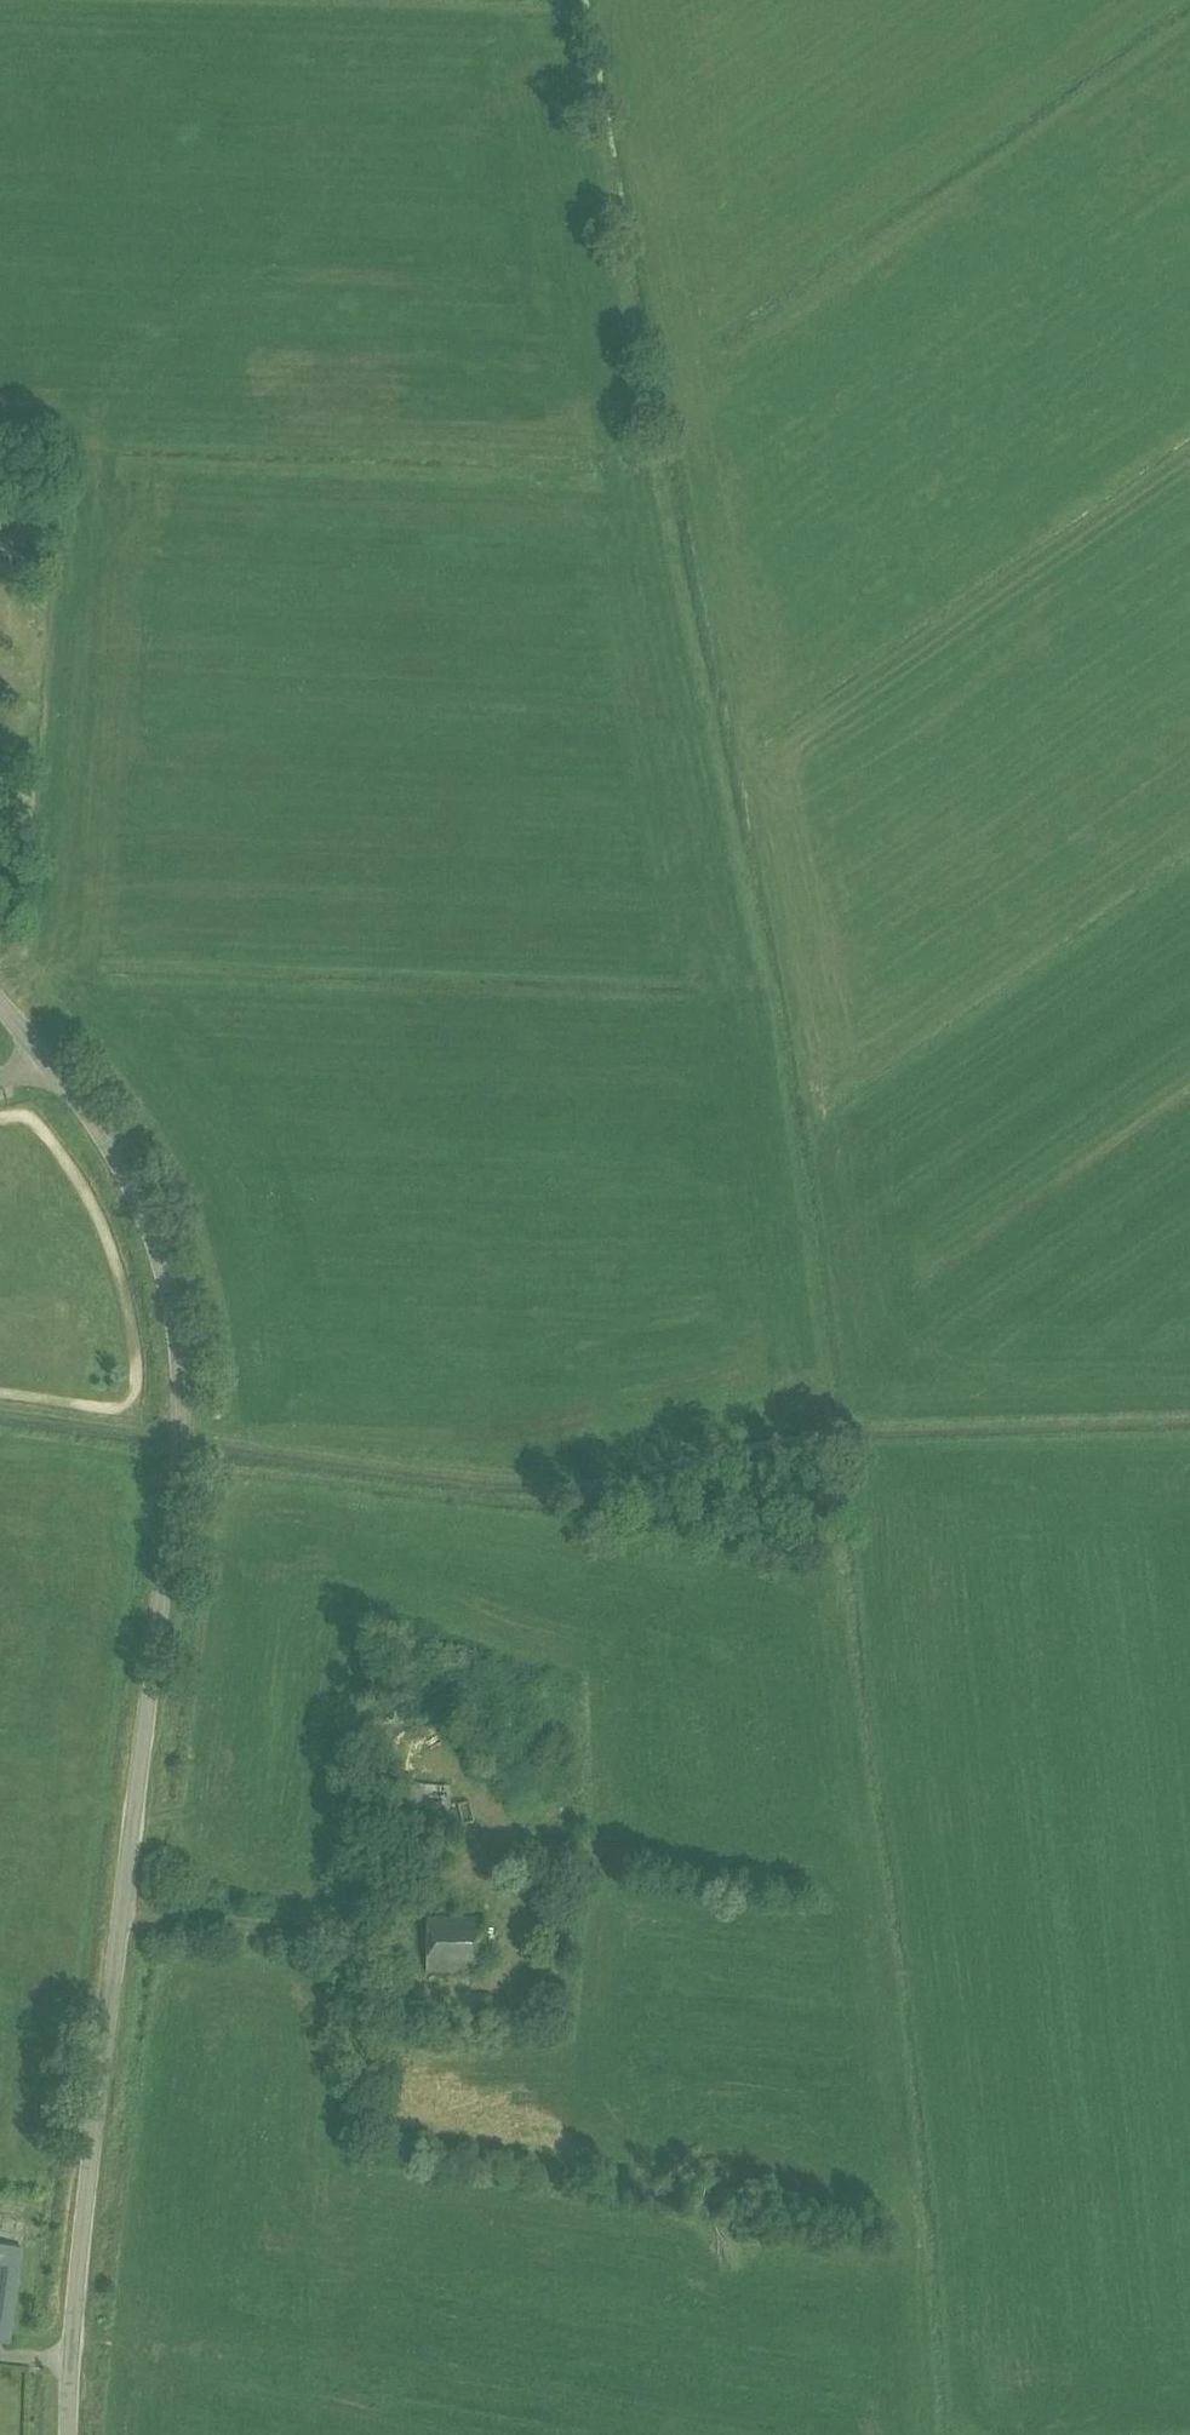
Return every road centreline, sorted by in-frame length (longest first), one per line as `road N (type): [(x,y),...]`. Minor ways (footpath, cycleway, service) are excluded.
road 1 (unclassified): [(72,2434),(71,2372),(157,1670),(181,1374),(160,1243),(123,1151),(0,1001)]

